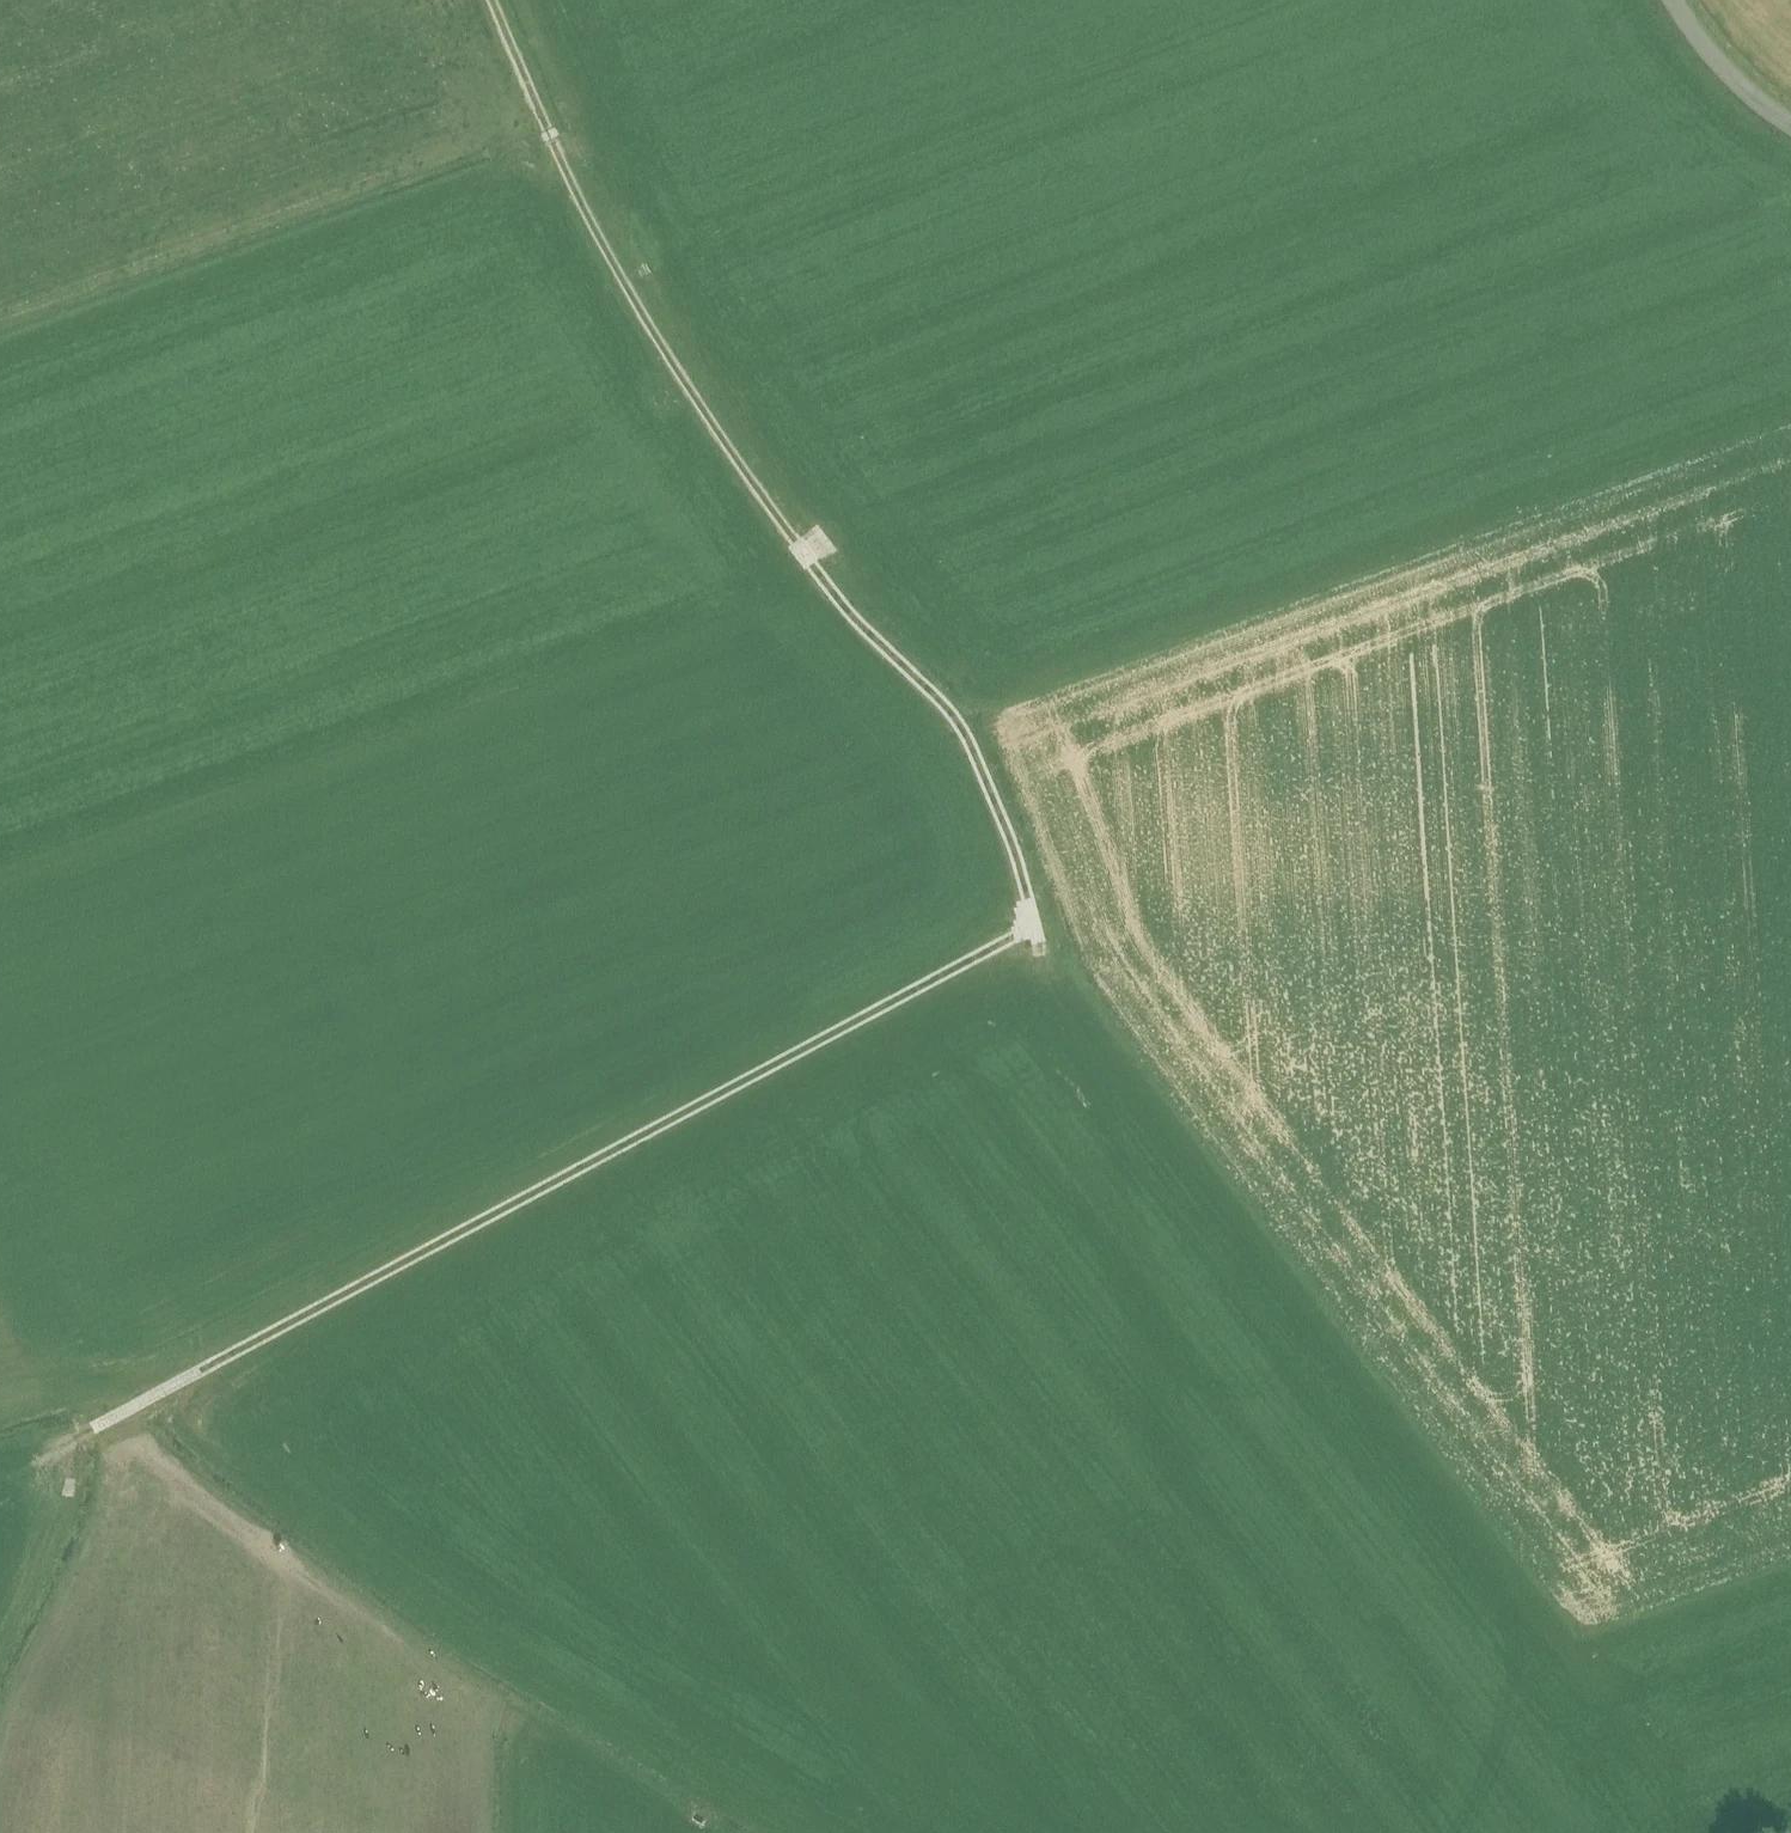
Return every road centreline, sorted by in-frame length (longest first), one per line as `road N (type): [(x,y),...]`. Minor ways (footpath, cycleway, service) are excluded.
road 1 (unclassified): [(1790,124),(1718,63),(1674,0)]

